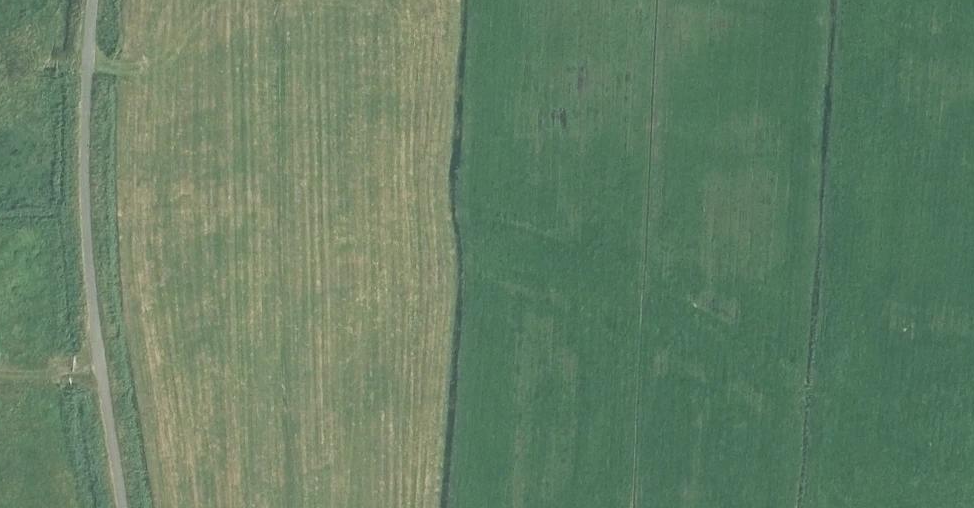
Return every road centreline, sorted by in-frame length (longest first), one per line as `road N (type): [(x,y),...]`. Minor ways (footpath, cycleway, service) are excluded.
road 1 (unclassified): [(125,507),(90,301),(94,0)]

